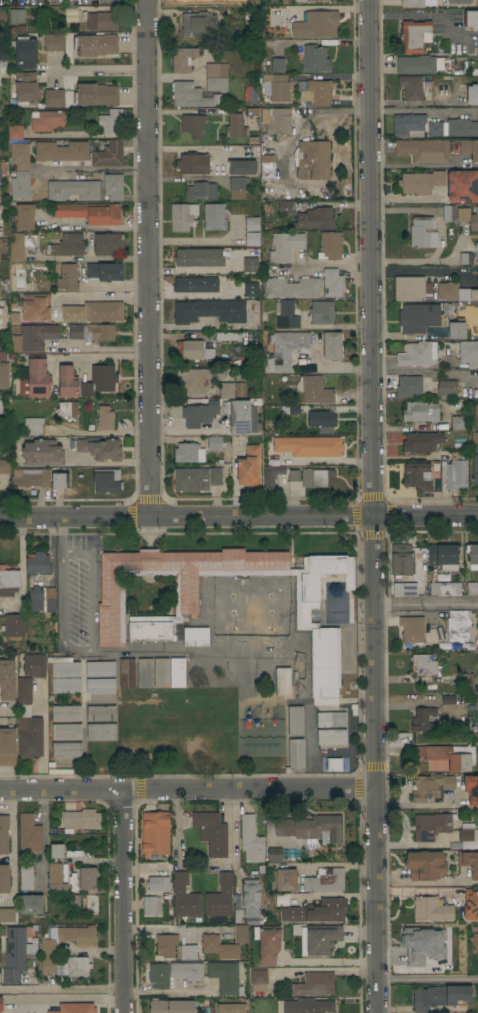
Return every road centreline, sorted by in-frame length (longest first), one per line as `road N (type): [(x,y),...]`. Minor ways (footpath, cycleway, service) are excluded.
road 1 (residential): [(374,516),(368,0)]
road 2 (residential): [(151,515),(146,0)]
road 3 (residential): [(377,1012),(374,516)]
road 4 (residential): [(0,790),(374,787)]
road 5 (tertiary): [(0,516),(374,516)]
road 6 (residential): [(125,1012),(122,789)]

